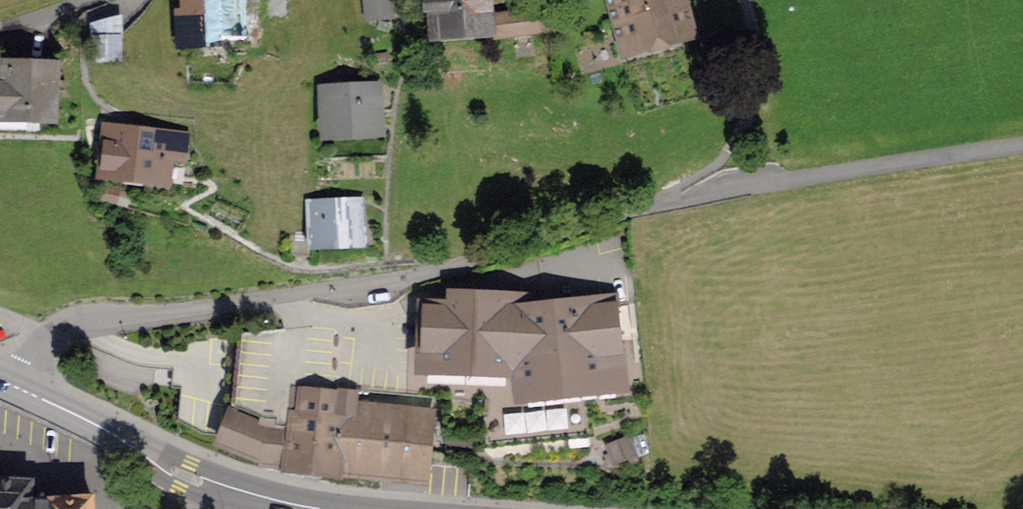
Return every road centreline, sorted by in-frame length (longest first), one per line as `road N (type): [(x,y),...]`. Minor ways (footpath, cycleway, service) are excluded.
road 1 (unclassified): [(0,351),(37,333),(358,282),(661,204)]
road 2 (unclassified): [(661,204),(1022,145)]
road 3 (secondary): [(0,384),(211,484),(330,508)]
road 4 (residential): [(746,0),(760,61),(736,142),(661,204)]

